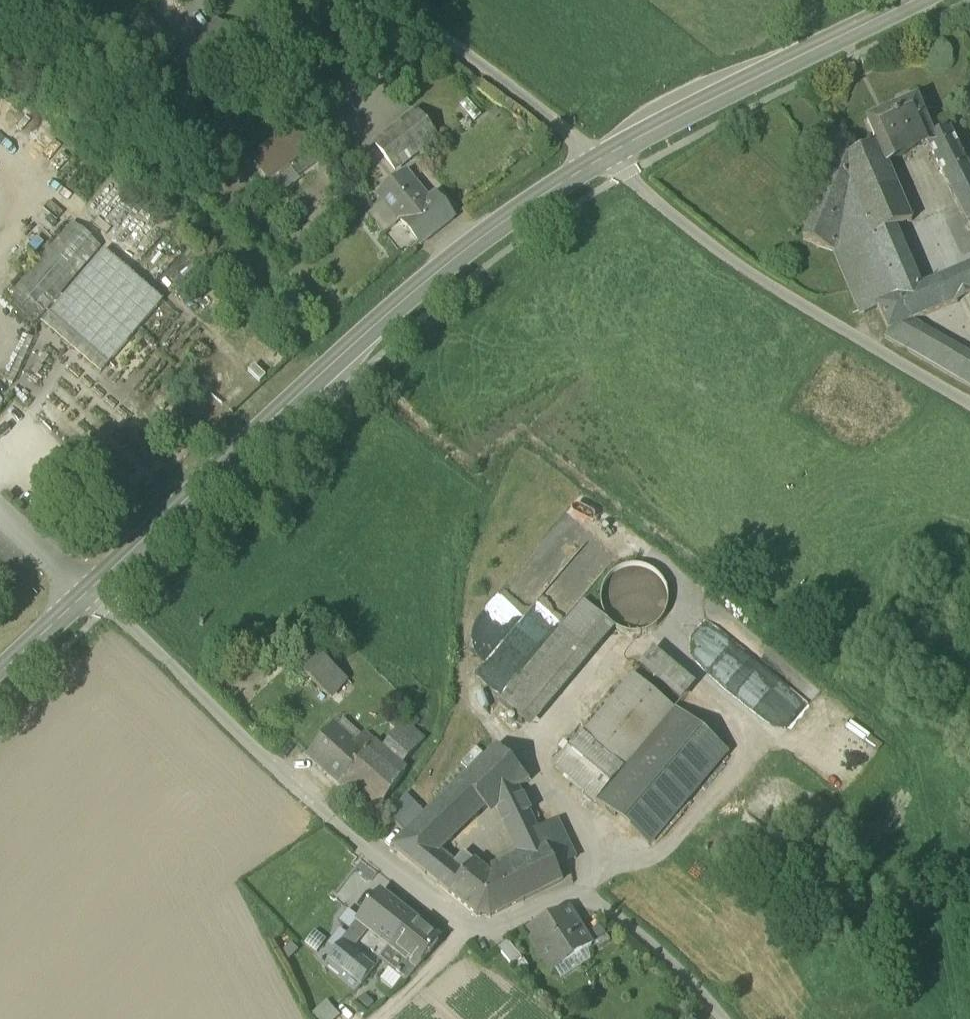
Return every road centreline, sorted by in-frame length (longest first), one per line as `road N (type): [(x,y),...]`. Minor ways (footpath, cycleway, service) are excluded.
road 1 (secondary): [(604,159),(474,247),(89,592)]
road 2 (residential): [(89,592),(331,817),(467,927),(501,928),(567,899),(598,904)]
road 3 (unclassified): [(969,402),(717,258),(604,159)]
road 4 (secondary): [(650,134),(916,0)]
road 5 (residential): [(604,159),(392,0)]
road 6 (track): [(598,904),(657,950),(722,1018)]
road 7 (track): [(467,927),(369,1018)]
road 8 (residential): [(0,507),(89,592)]
road 9 (secondary): [(89,592),(0,675)]

